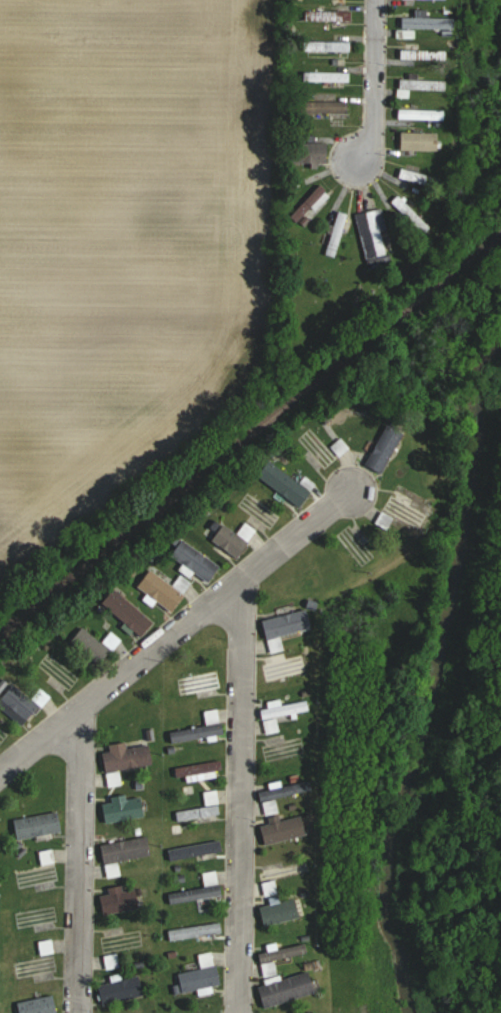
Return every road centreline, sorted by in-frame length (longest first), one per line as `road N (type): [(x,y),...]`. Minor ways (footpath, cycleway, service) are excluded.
road 1 (residential): [(0,777),(356,491)]
road 2 (residential): [(245,579),(241,1012)]
road 3 (residential): [(79,1007),(84,709)]
road 4 (residential): [(376,0),(375,131),(357,162)]

